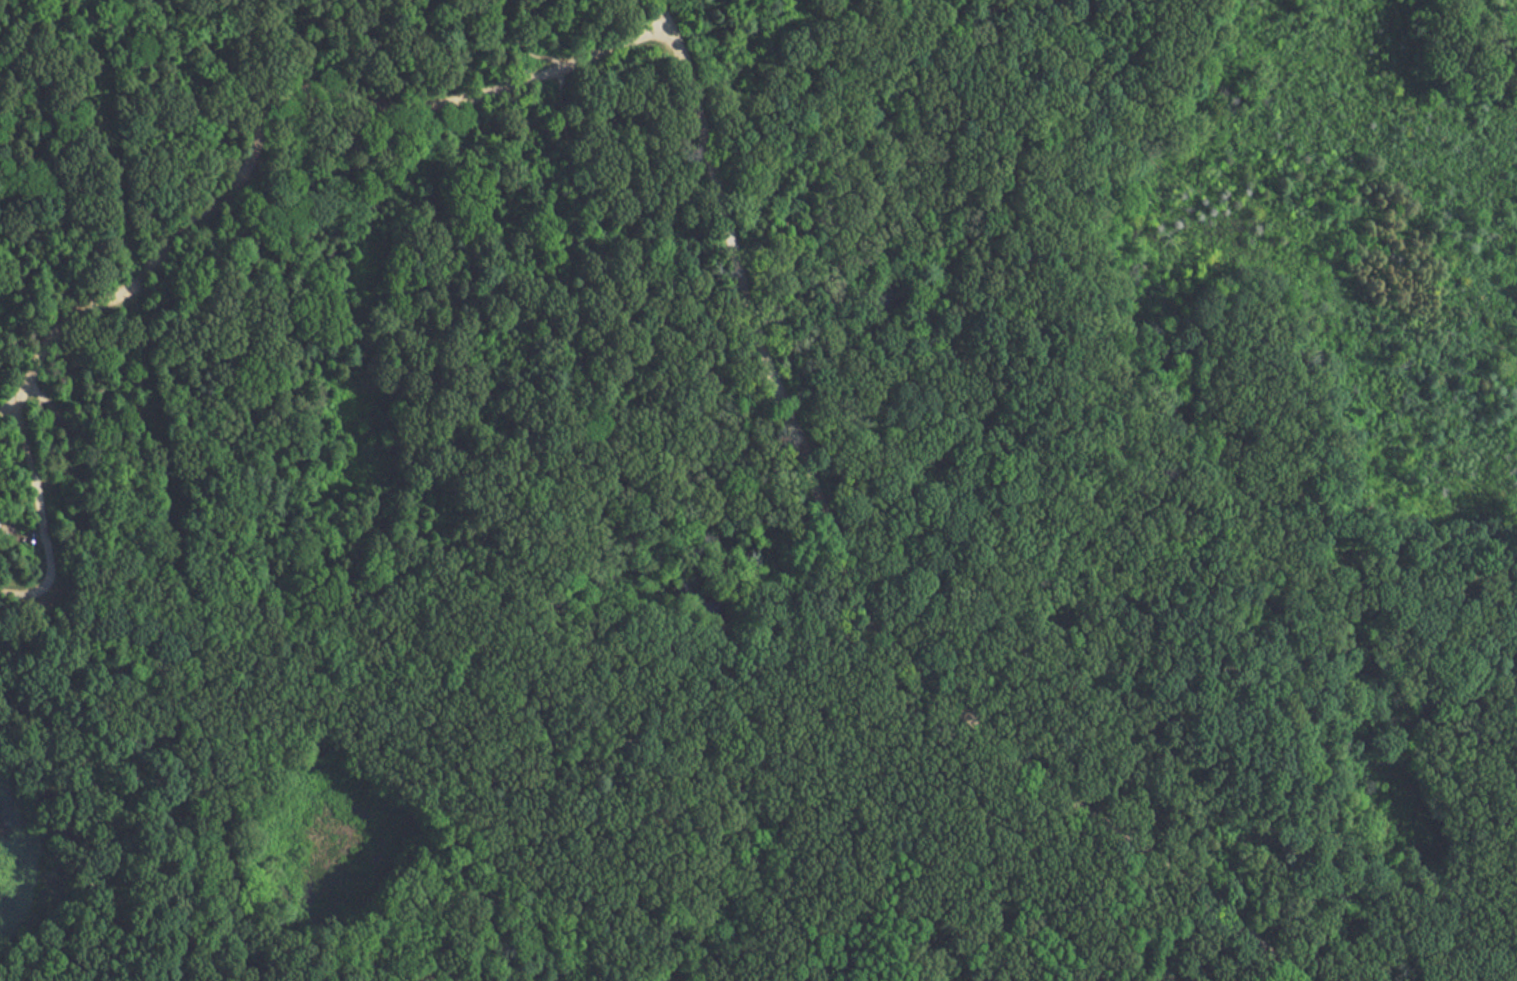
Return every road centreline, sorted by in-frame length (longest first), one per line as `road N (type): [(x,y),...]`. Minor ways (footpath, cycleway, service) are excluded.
road 1 (residential): [(1290,980),(1189,882),(1011,749),(895,649),(856,600),(744,301),(671,29)]
road 2 (track): [(1198,909),(1084,980)]

